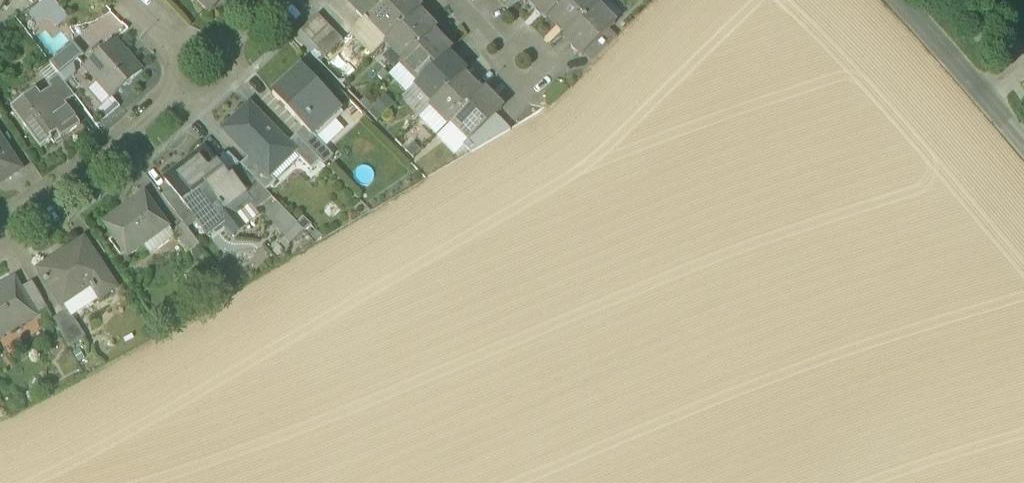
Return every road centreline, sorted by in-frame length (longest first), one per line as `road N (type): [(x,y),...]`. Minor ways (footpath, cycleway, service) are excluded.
road 1 (residential): [(0,251),(3,231),(131,145),(130,133),(181,85)]
road 2 (residential): [(1023,144),(899,0)]

